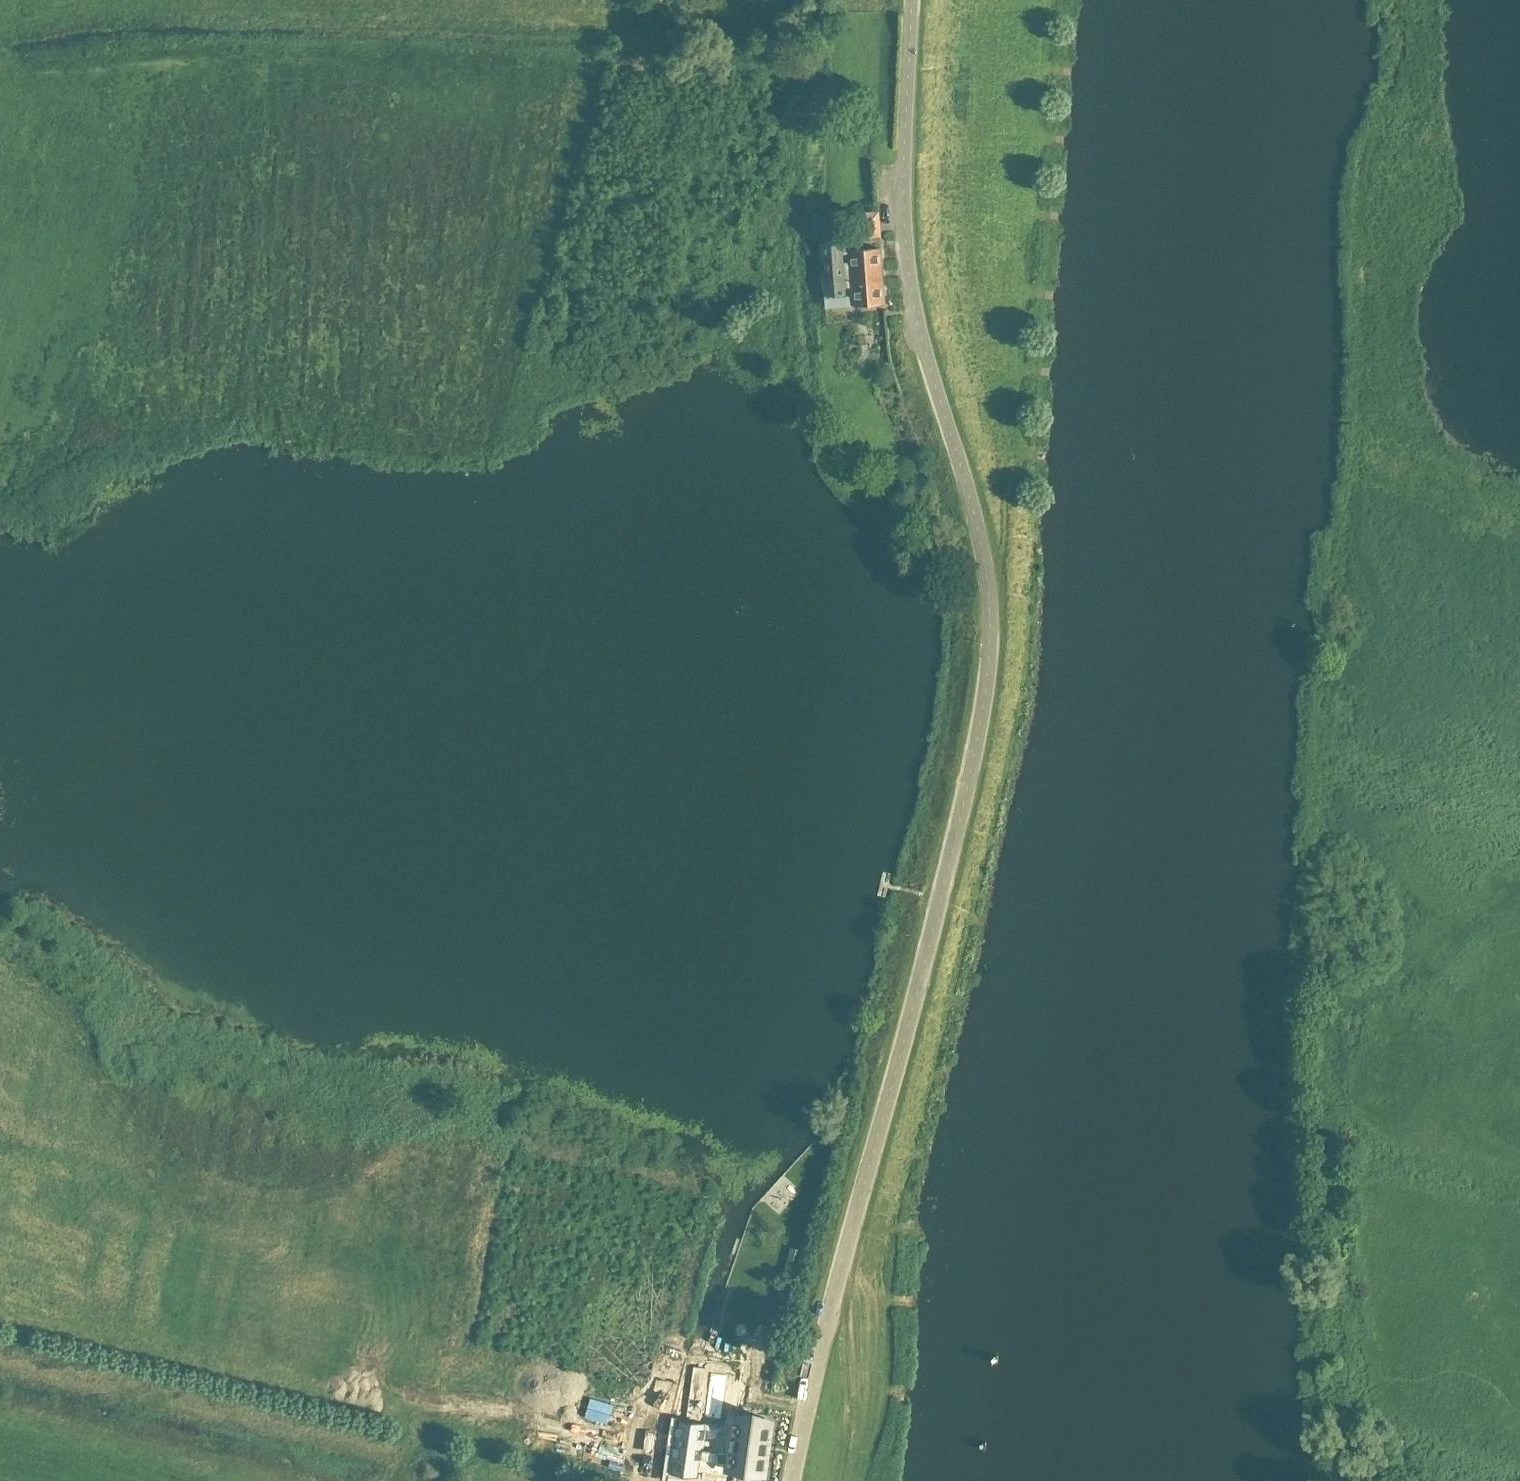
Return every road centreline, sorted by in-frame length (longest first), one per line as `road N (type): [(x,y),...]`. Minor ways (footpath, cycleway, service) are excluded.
road 1 (unclassified): [(791,1480),(962,806),(990,642),(977,529),(910,281),(904,183),(910,0)]

